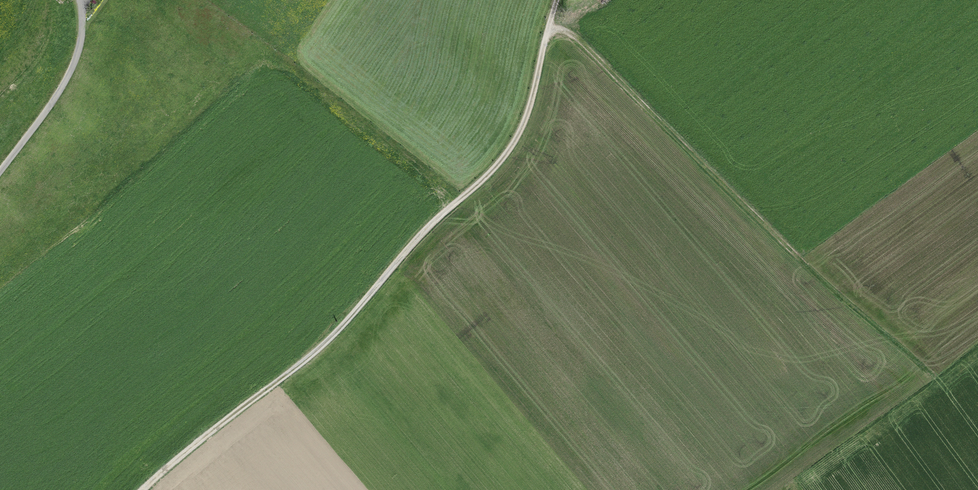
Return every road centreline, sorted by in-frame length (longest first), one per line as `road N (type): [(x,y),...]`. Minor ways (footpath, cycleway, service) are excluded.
road 1 (track): [(556,0),(527,114),(498,163),(432,223),(331,339),(143,489)]
road 2 (track): [(935,377),(801,260),(579,40),(547,31)]
road 3 (unclassified): [(0,172),(74,63),(80,0)]

